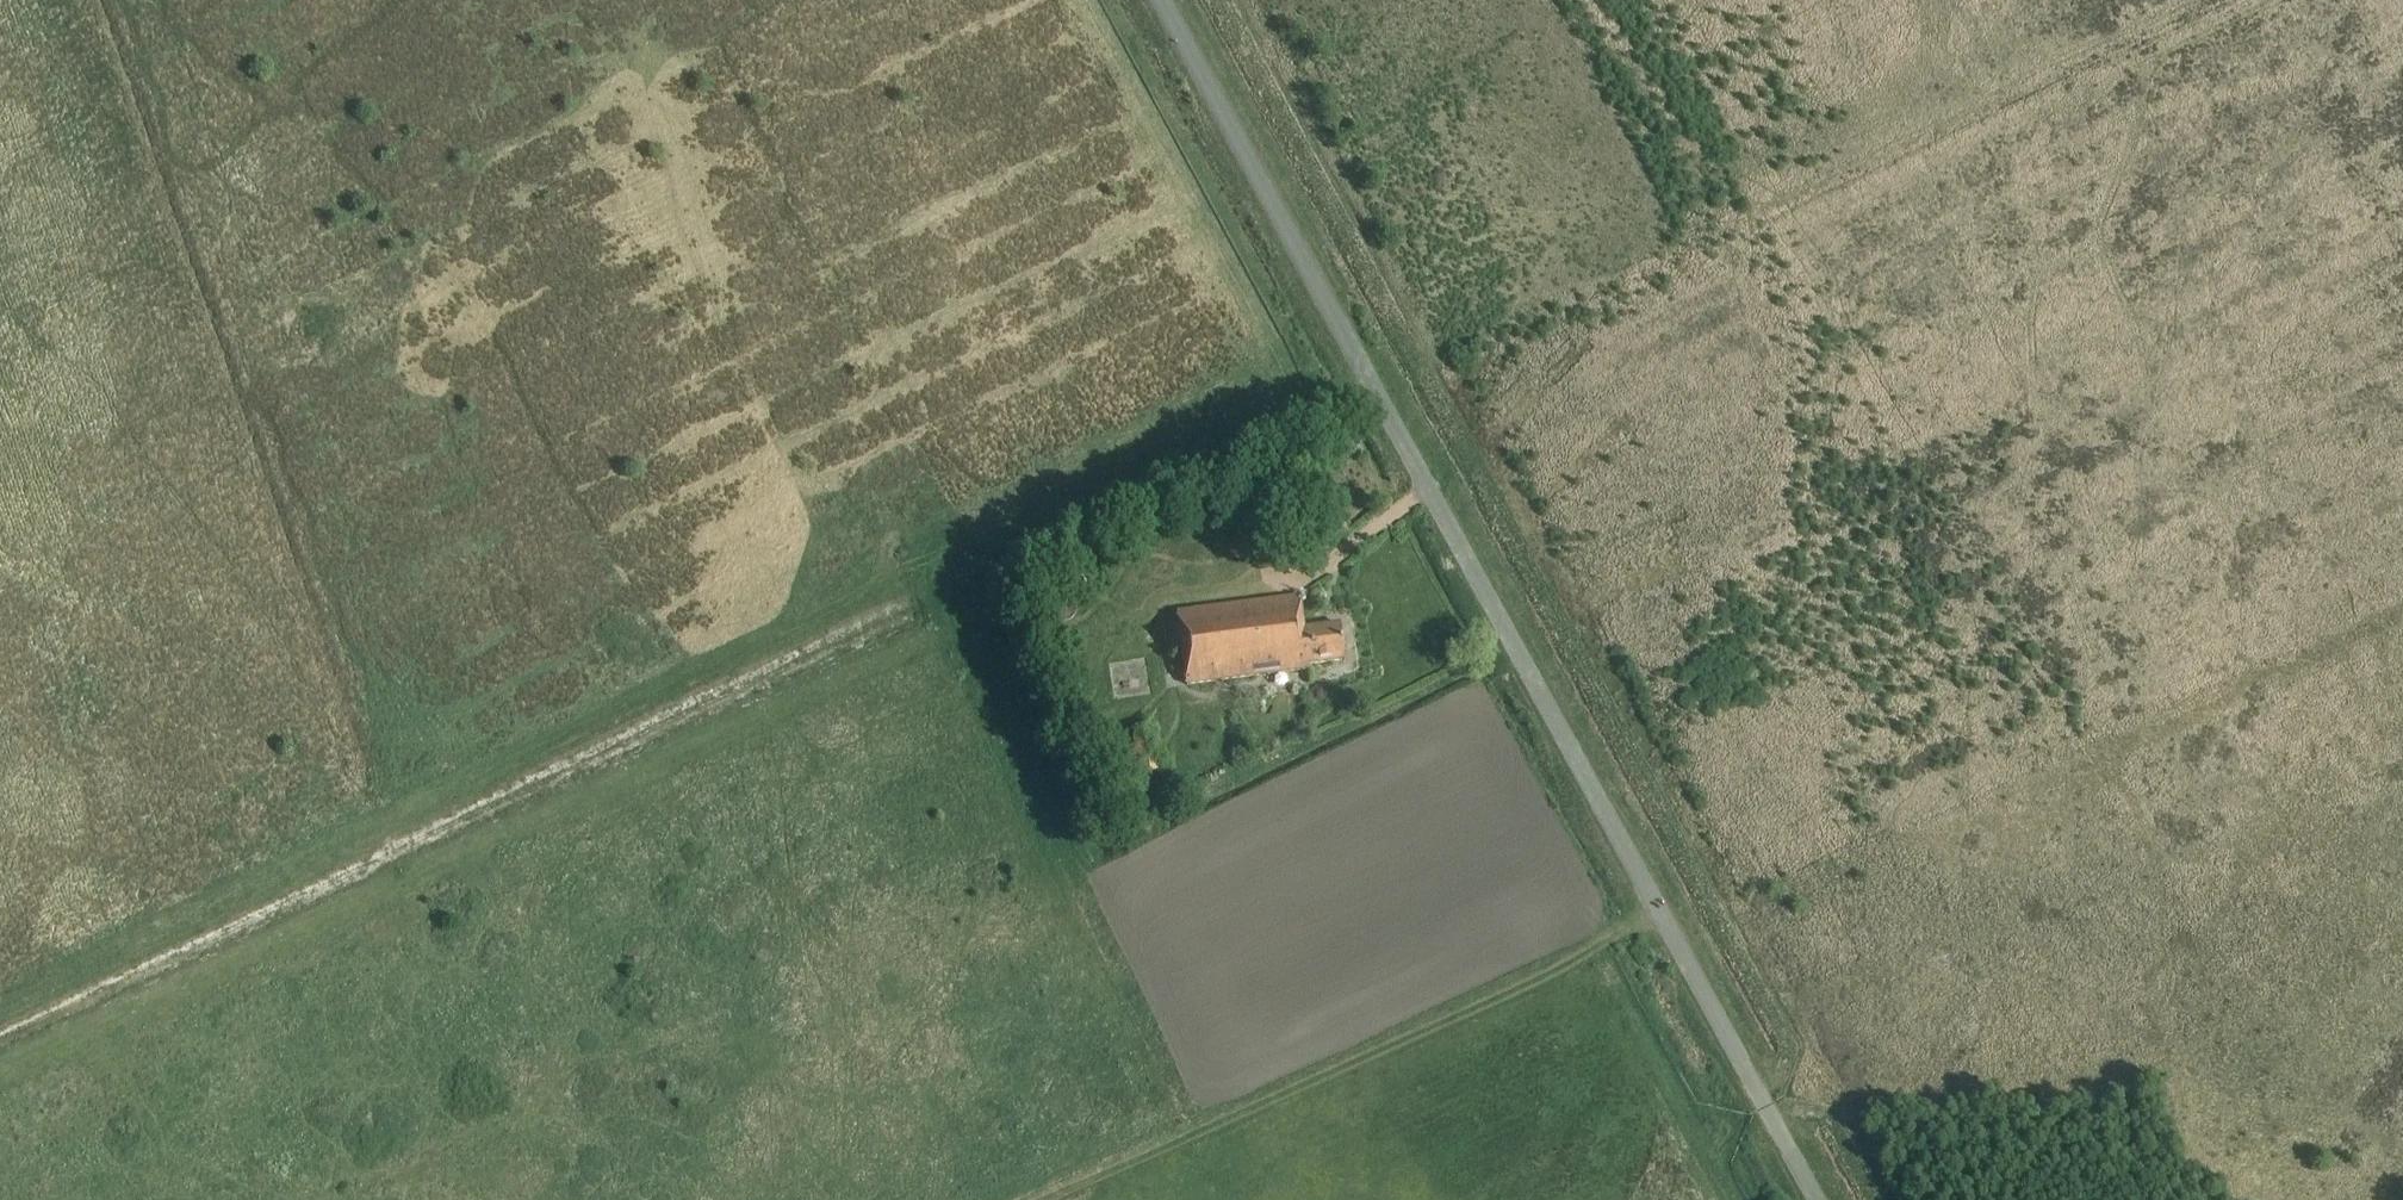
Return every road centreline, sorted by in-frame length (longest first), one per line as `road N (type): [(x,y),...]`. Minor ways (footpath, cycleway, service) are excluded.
road 1 (tertiary): [(1816,1199),(1162,0)]

